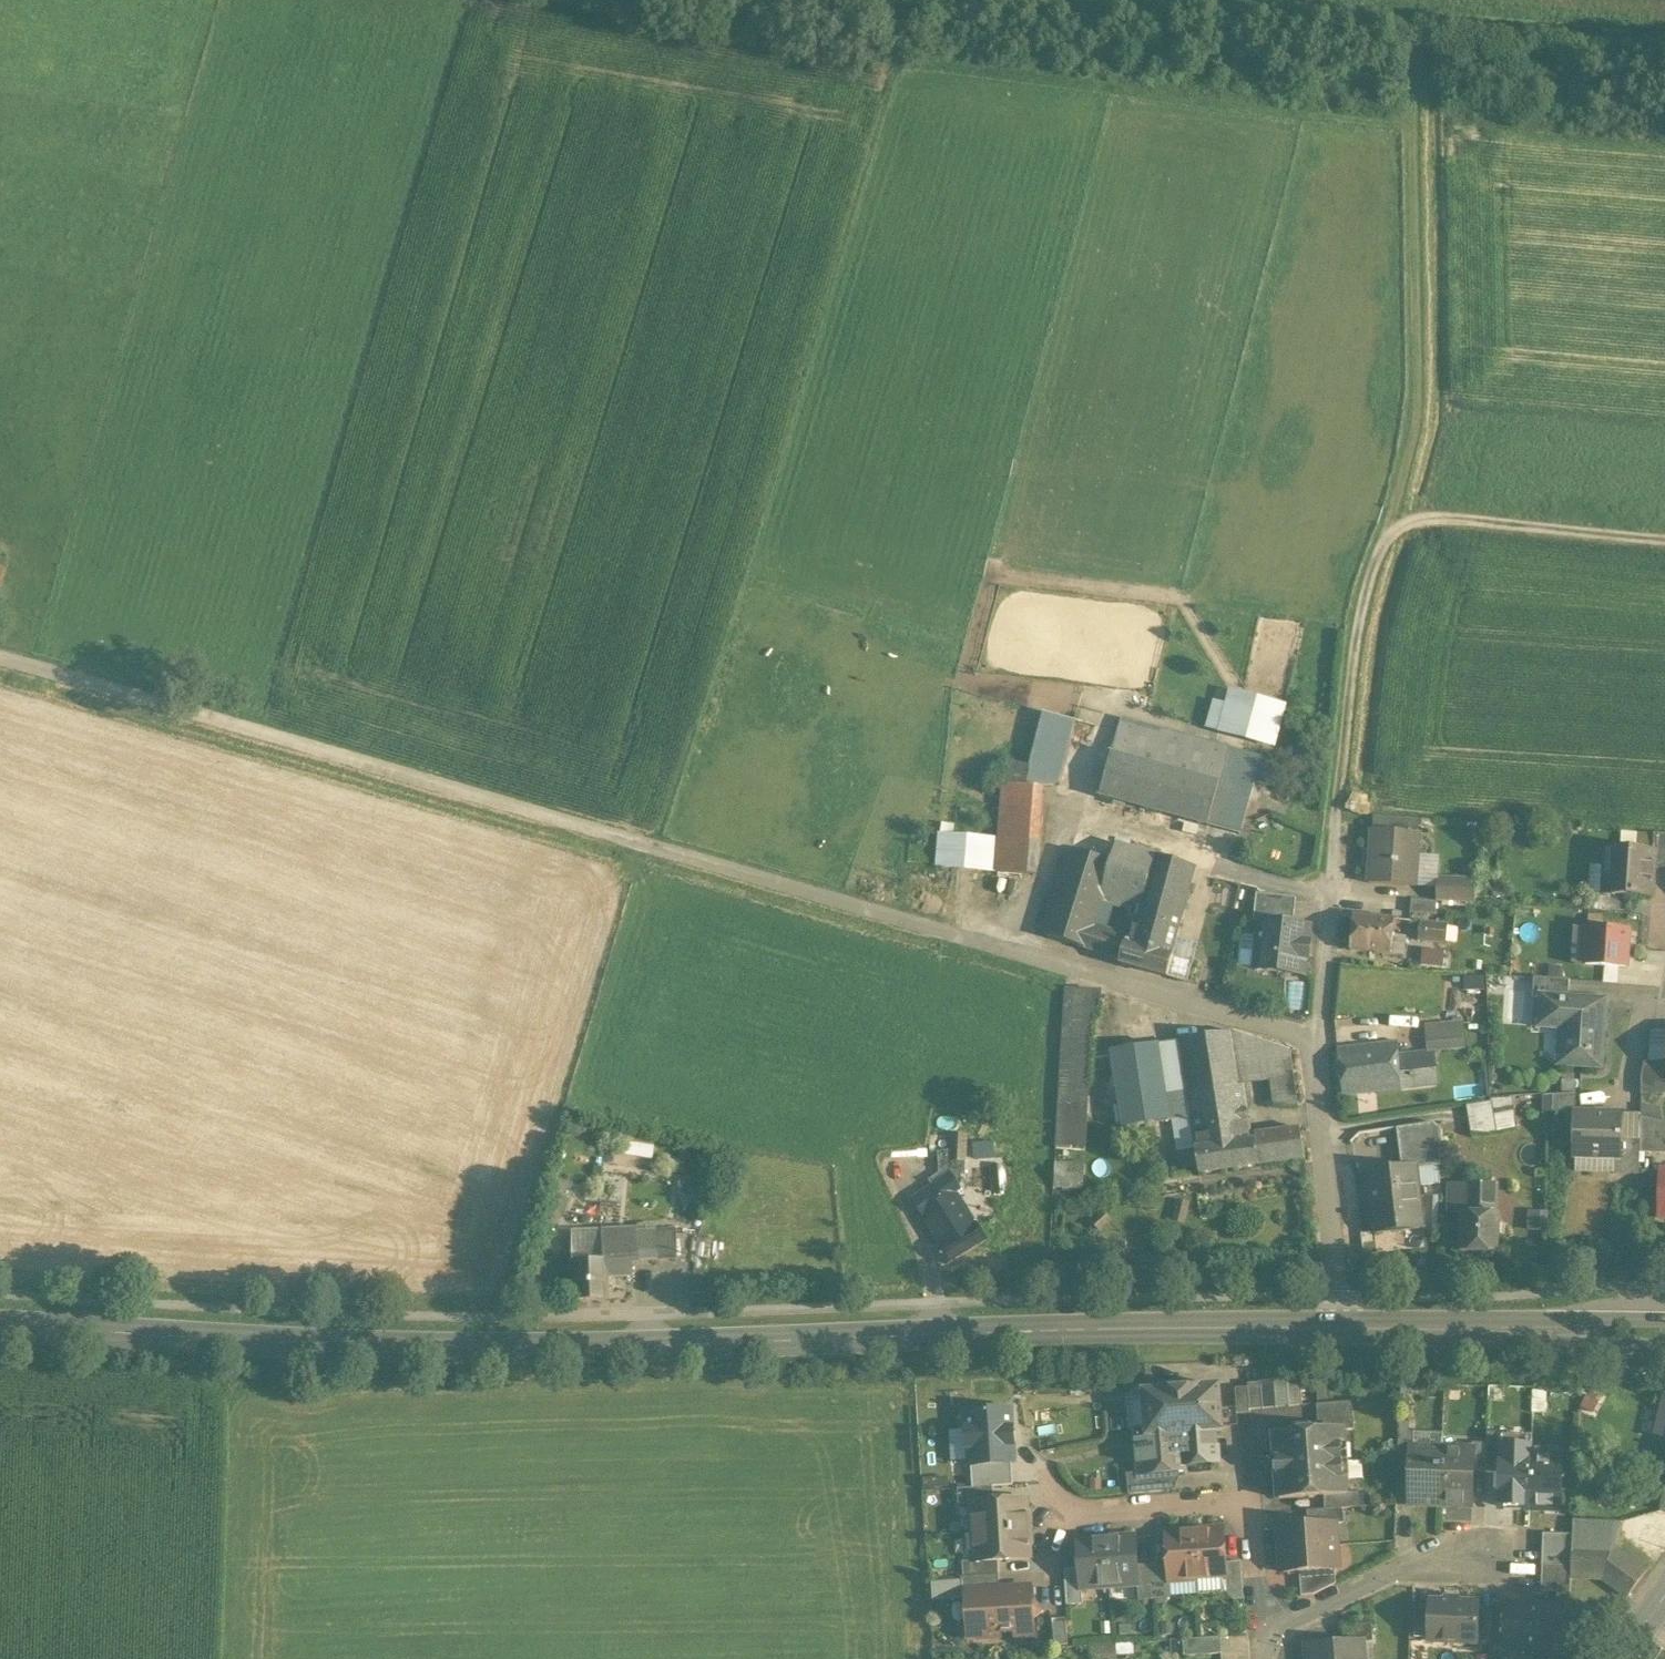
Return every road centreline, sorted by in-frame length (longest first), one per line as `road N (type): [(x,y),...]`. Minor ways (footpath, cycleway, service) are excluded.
road 1 (secondary): [(0,1328),(525,1351),(1339,1326)]
road 2 (track): [(969,935),(0,657)]
road 3 (residential): [(1317,1037),(1361,622),(1386,531),(1420,517),(1664,540)]
road 4 (residential): [(1317,1037),(969,935)]
road 5 (residential): [(1264,1641),(1252,1499),(1057,1515)]
road 6 (secondary): [(1339,1326),(1664,1337)]
road 7 (residential): [(1339,1326),(1317,1037)]
road 8 (residential): [(1264,1641),(1395,1576),(1483,1554)]

